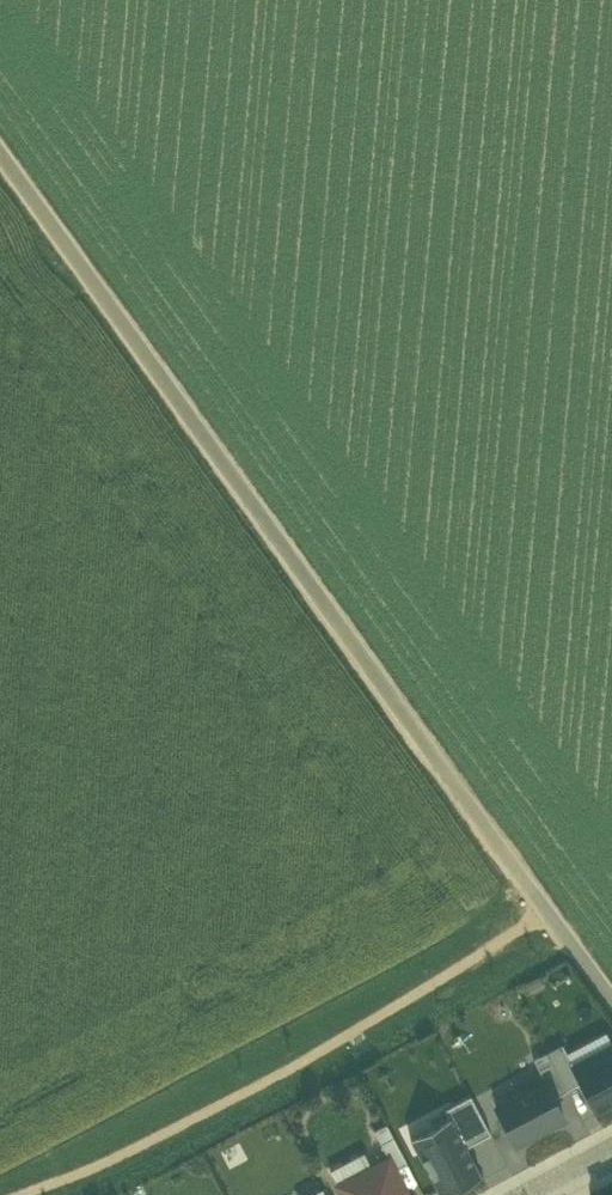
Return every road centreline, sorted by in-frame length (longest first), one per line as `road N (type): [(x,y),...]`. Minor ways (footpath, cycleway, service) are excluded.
road 1 (residential): [(611,997),(0,150)]

